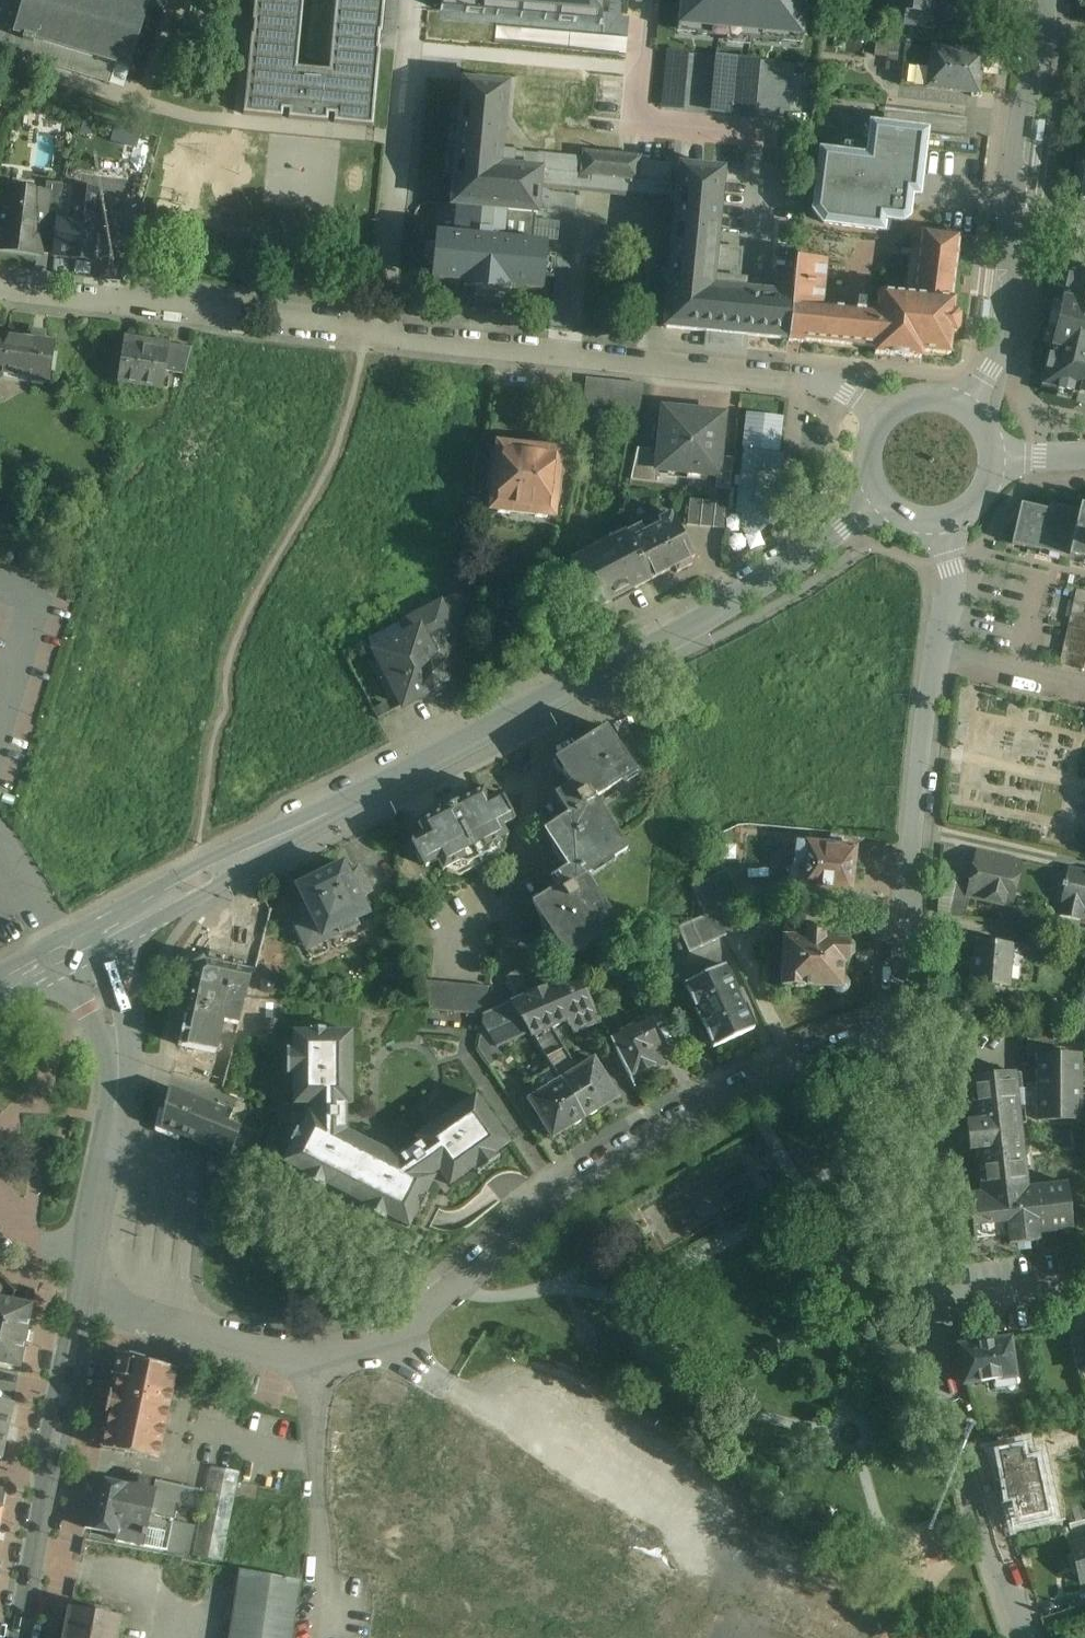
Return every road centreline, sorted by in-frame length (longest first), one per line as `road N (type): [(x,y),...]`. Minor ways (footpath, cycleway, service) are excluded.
road 1 (residential): [(899,1023),(746,1086),(626,1150),(381,1334),(270,1354),(191,1334),(104,1289),(93,1261)]
road 2 (residential): [(72,953),(790,562)]
road 3 (residential): [(1038,1637),(953,1417),(918,1289),(898,1096),(899,1023)]
road 4 (residential): [(646,0),(635,121),(766,135),(760,375)]
road 5 (residential): [(381,335),(0,292)]
road 6 (residential): [(760,375),(381,335)]
road 7 (residential): [(899,1023),(937,655)]
road 8 (residential): [(72,953),(118,1041),(120,1096),(90,1231),(93,1261)]
road 9 (residential): [(412,0),(384,301)]
road 10 (residential): [(93,1261),(51,1476)]
road 11 (residential): [(1014,209),(1043,0)]
road 12 (residential): [(966,407),(987,383),(1000,342),(1014,209)]
road 13 (residential): [(790,562),(783,544),(794,380)]
road 14 (residential): [(51,1476),(22,1637)]
road 15 (residential): [(937,655),(1084,686)]
road 16 (residential): [(937,655),(953,570),(947,520)]

